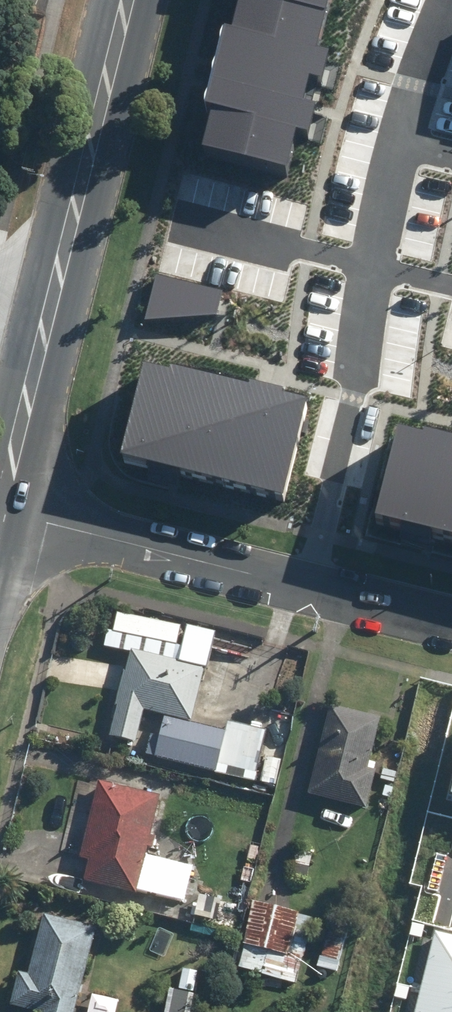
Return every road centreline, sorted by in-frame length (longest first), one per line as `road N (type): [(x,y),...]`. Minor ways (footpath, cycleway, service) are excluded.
road 1 (primary): [(0,508),(124,0)]
road 2 (residential): [(304,586),(356,378),(394,140)]
road 3 (residential): [(304,586),(0,513)]
road 4 (residential): [(451,623),(304,586)]
road 5 (residential): [(394,140),(447,0)]

